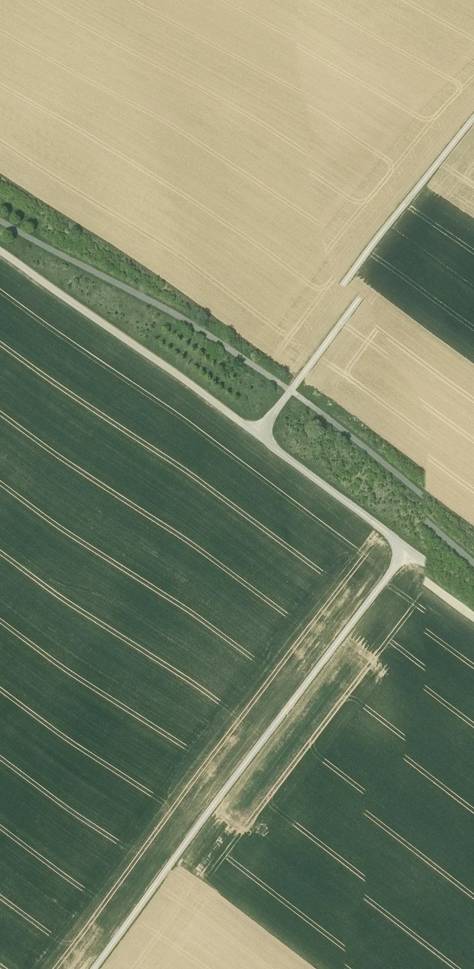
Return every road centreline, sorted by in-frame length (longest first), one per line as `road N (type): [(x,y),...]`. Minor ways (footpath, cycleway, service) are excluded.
road 1 (track): [(104,968),(394,591)]
road 2 (track): [(473,176),(248,479)]
road 3 (track): [(248,479),(0,292)]
road 4 (track): [(394,591),(248,479)]

